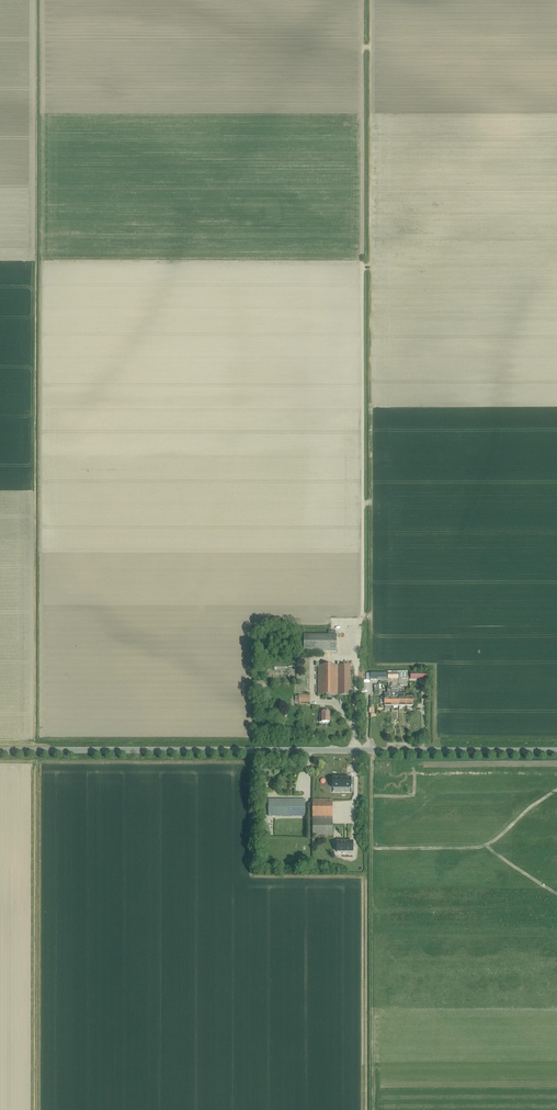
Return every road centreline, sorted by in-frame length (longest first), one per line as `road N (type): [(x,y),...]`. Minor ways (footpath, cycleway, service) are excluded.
road 1 (unclassified): [(556,751),(0,750)]

